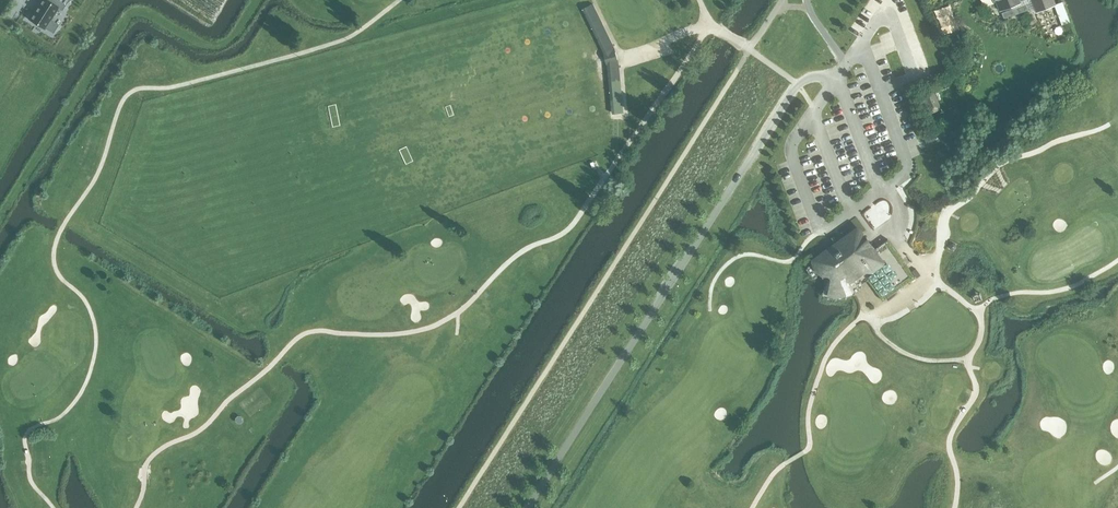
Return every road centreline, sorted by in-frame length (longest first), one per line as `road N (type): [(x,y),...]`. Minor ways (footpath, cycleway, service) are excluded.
road 1 (track): [(458,507),(750,50)]
road 2 (unclassified): [(837,77),(815,77),(792,93),(527,507)]
road 3 (track): [(258,0),(237,33),(214,46),(146,14),(127,19),(0,218)]

